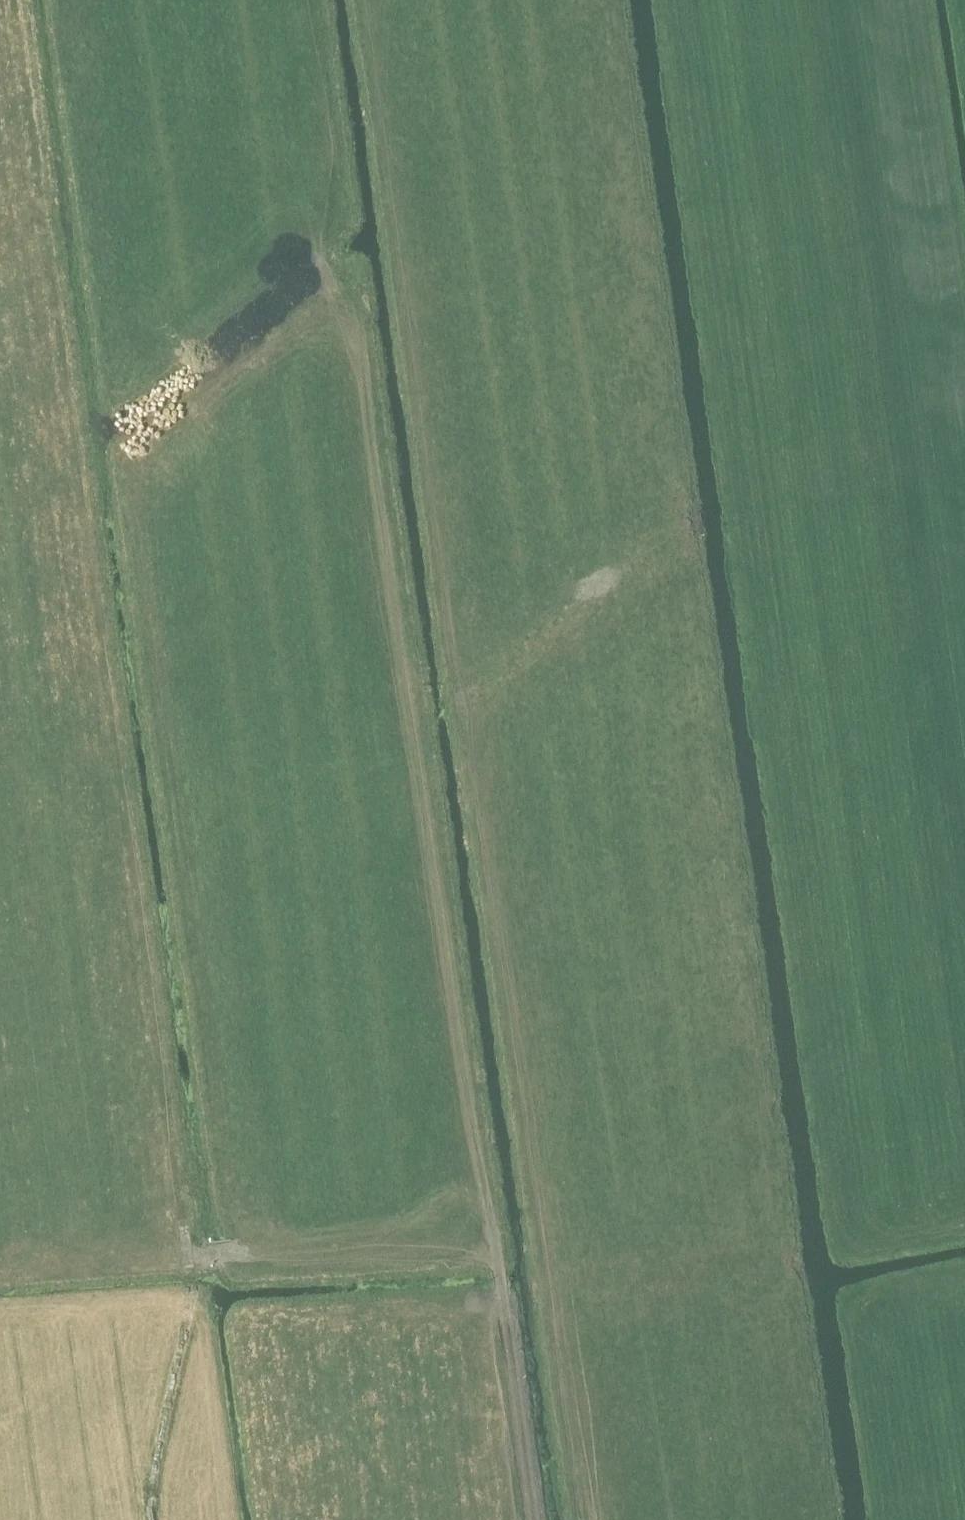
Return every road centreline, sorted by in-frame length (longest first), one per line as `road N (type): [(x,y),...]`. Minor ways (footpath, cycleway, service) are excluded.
road 1 (track): [(187,1233),(196,1303),(157,1519)]

